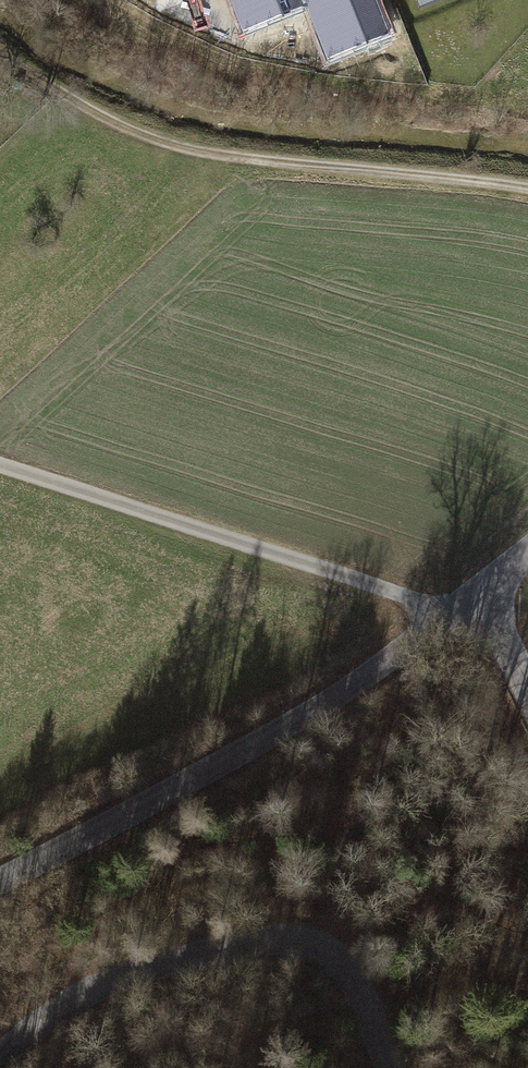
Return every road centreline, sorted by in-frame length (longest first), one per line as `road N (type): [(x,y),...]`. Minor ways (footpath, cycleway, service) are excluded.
road 1 (tertiary): [(527,557),(281,734),(0,887)]
road 2 (track): [(0,56),(65,101),(181,155),(527,192)]
road 3 (tertiary): [(0,1052),(103,985),(183,948),(245,936),(300,942),(340,964),(390,1067)]
road 4 (track): [(0,471),(453,614)]

